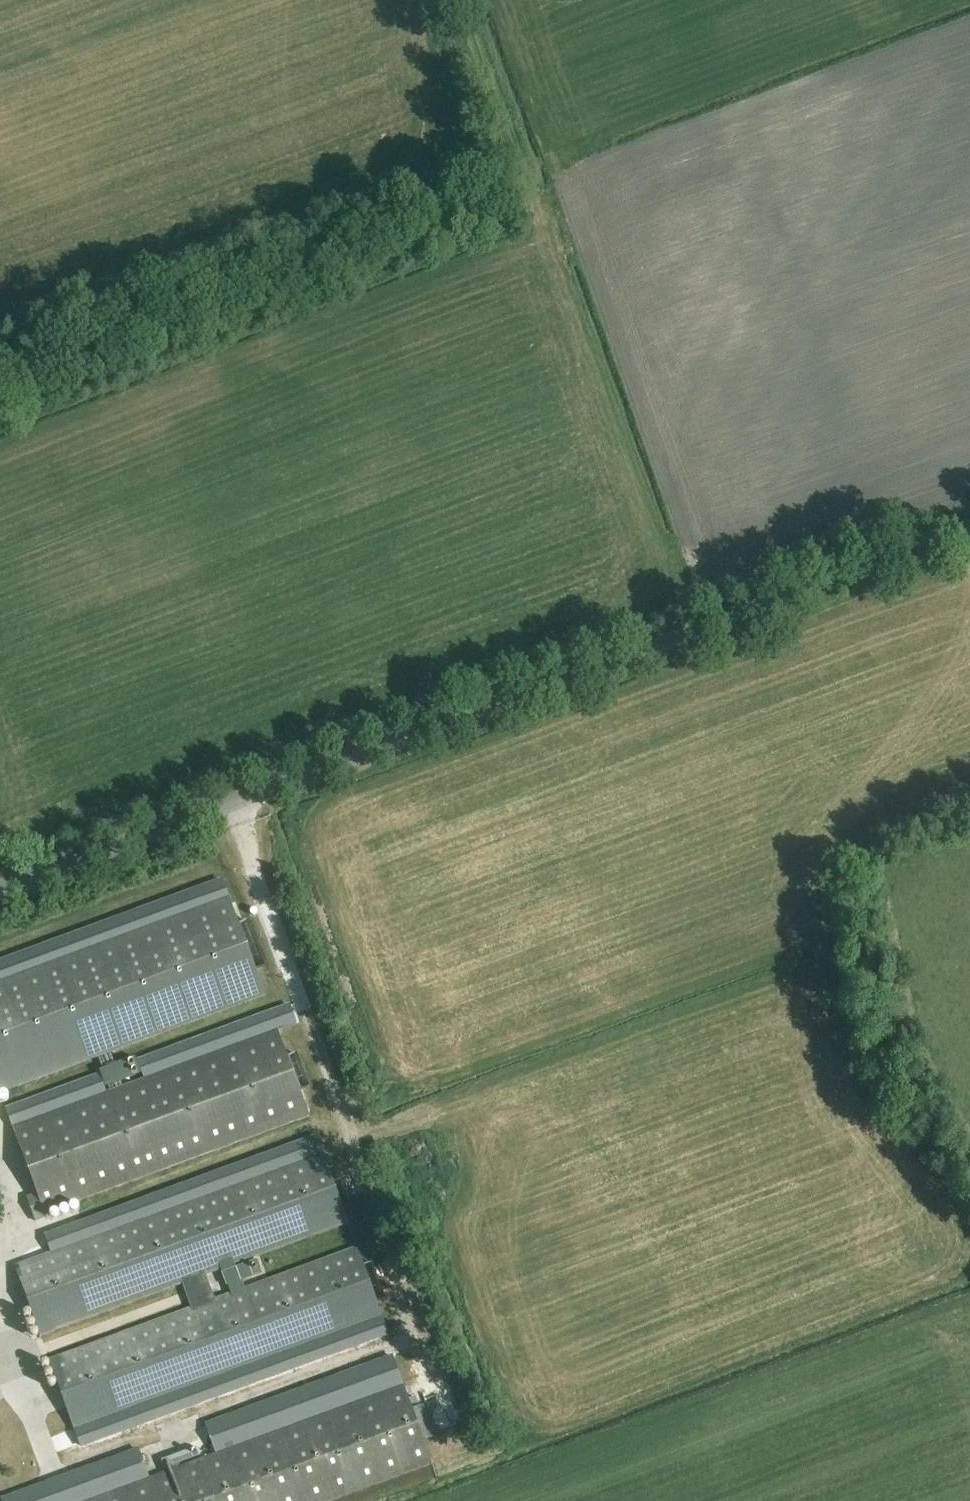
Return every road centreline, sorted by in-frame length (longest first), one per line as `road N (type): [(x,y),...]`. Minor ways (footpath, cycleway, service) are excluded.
road 1 (tertiary): [(0,889),(969,527)]
road 2 (track): [(540,225),(460,0)]

